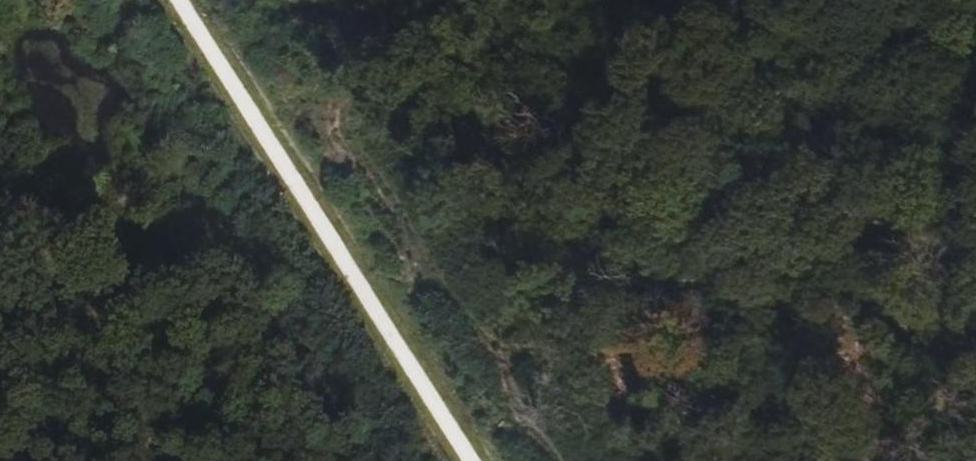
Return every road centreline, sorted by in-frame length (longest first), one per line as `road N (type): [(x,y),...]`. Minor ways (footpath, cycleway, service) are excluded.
road 1 (track): [(467,460),(176,0)]

